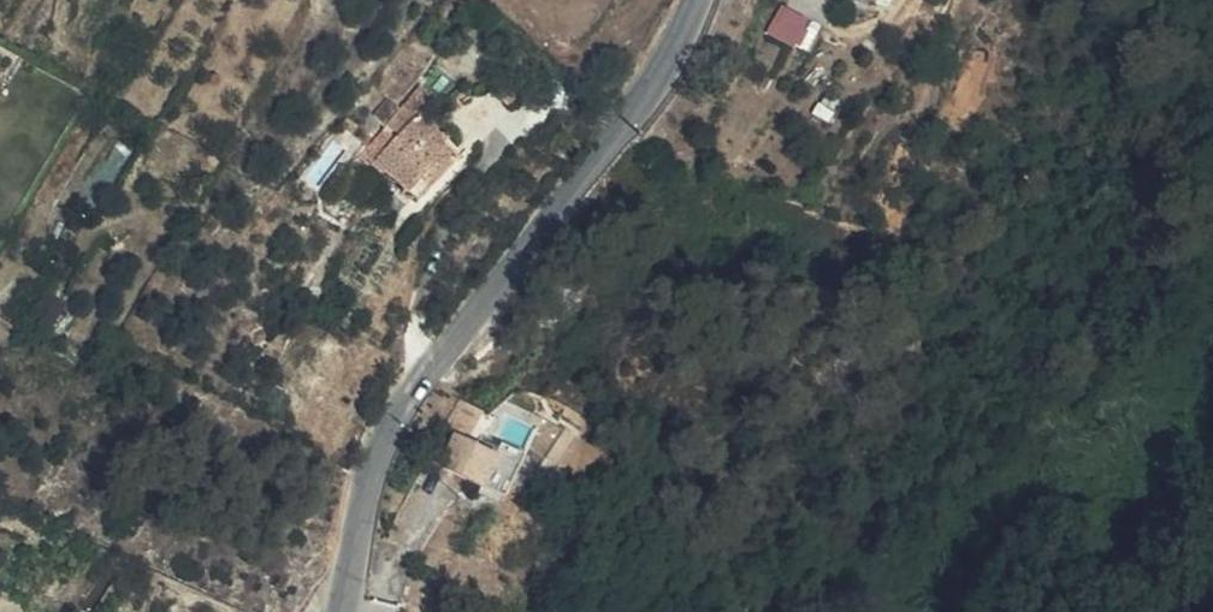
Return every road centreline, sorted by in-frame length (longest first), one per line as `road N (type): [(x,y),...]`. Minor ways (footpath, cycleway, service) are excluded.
road 1 (secondary): [(345,611),(369,484),(405,402),(505,300),(643,122),(707,0)]

